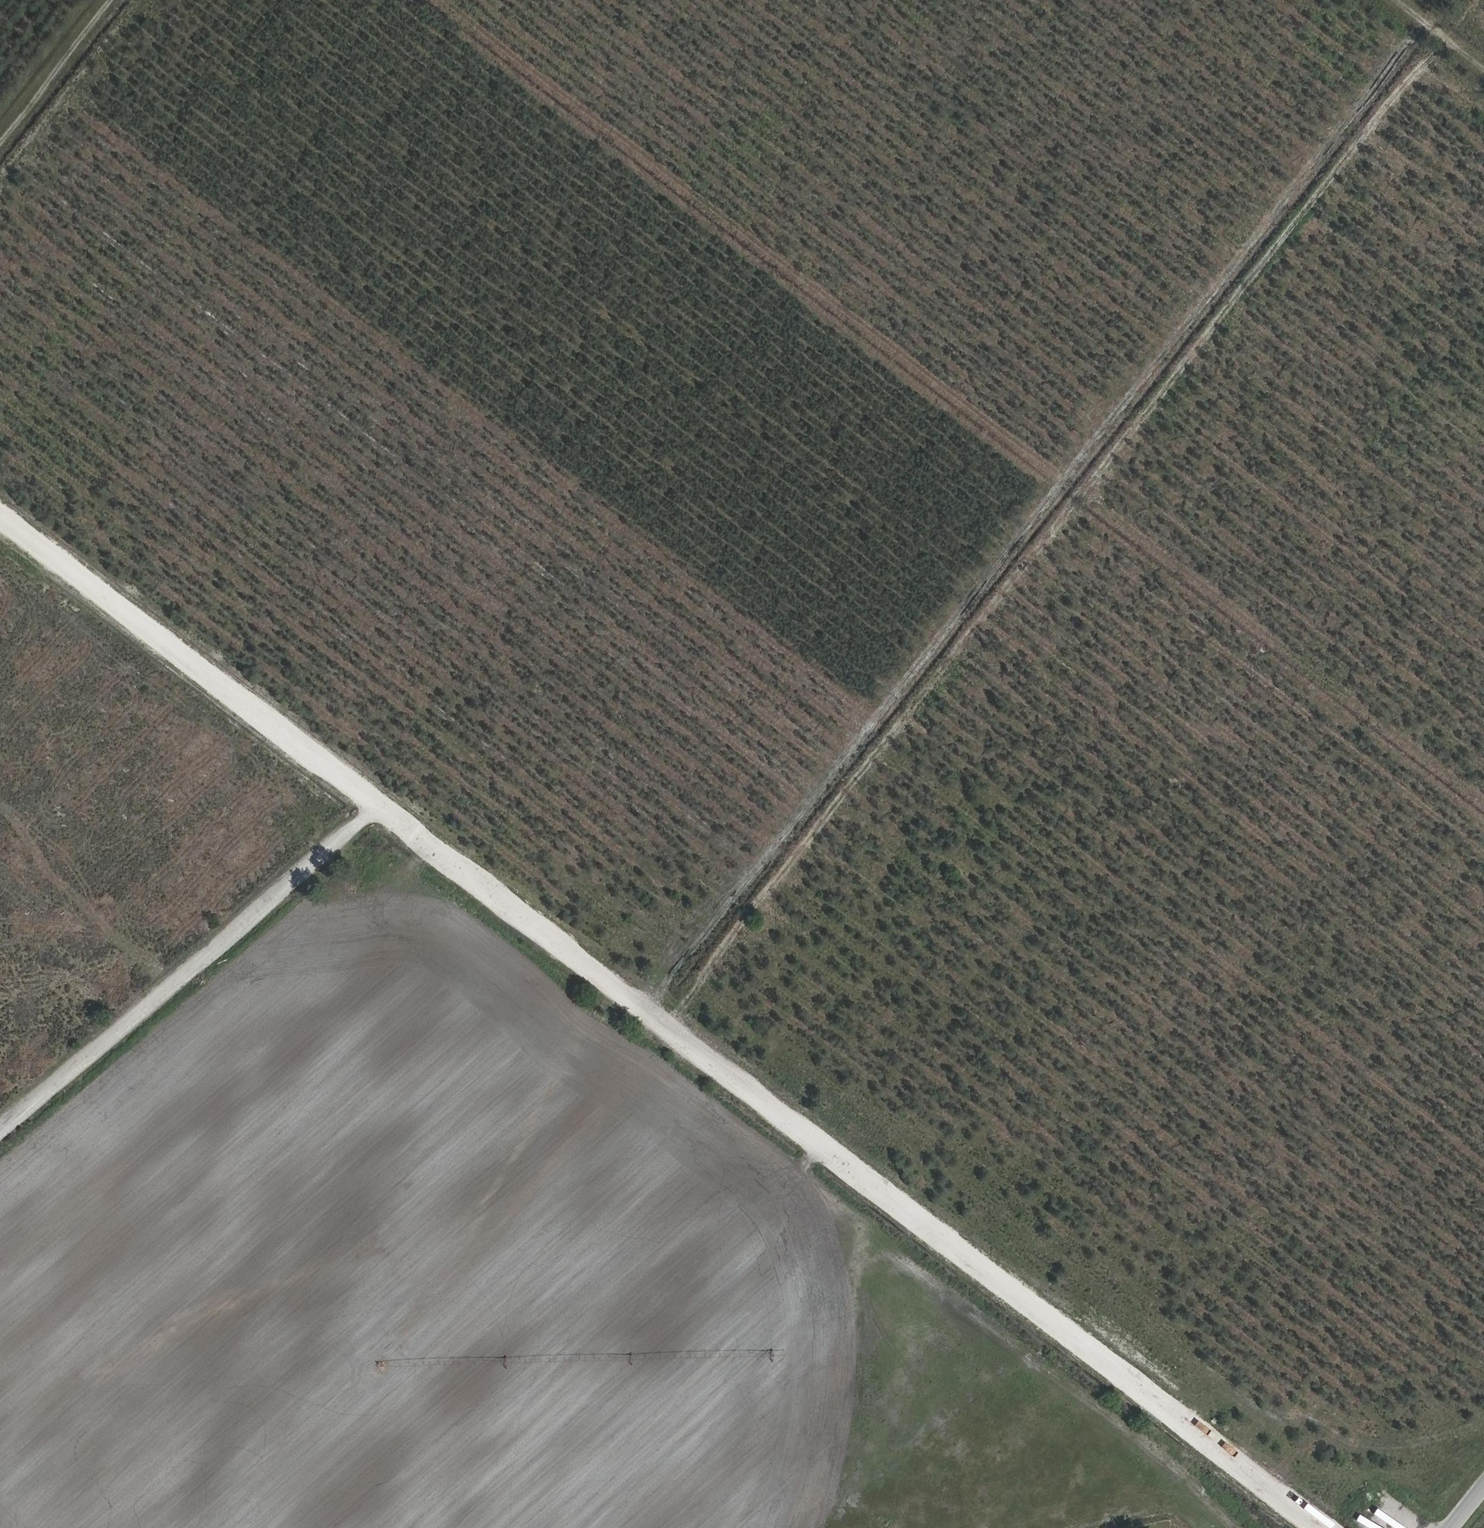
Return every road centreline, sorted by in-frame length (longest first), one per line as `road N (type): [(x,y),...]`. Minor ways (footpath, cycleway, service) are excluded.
road 1 (track): [(0,520),(1324,1527)]
road 2 (track): [(0,1131),(374,805)]
road 3 (track): [(889,1263),(914,1266),(1165,1460),(1237,1527)]
road 4 (track): [(110,0),(0,139)]

